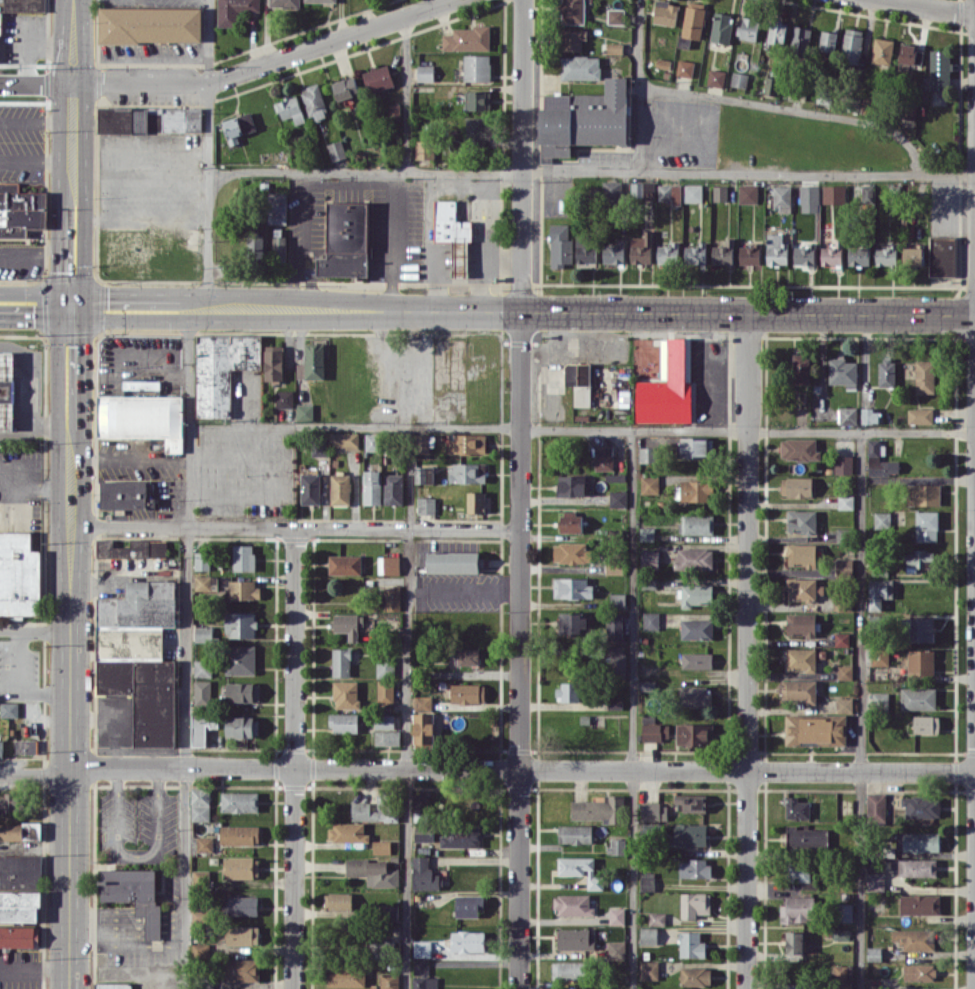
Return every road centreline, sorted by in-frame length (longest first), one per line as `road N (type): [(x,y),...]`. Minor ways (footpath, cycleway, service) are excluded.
road 1 (residential): [(525,0),(519,988)]
road 2 (tertiary): [(71,308),(974,314)]
road 3 (residential): [(91,766),(974,772)]
road 4 (residential): [(749,313),(747,988)]
road 5 (secondary): [(71,427),(69,988)]
road 6 (residential): [(0,84),(208,86),(454,0)]
road 7 (residential): [(296,529),(295,988)]
road 8 (residential): [(71,527),(519,529)]
road 9 (secondary): [(73,0),(71,205)]

